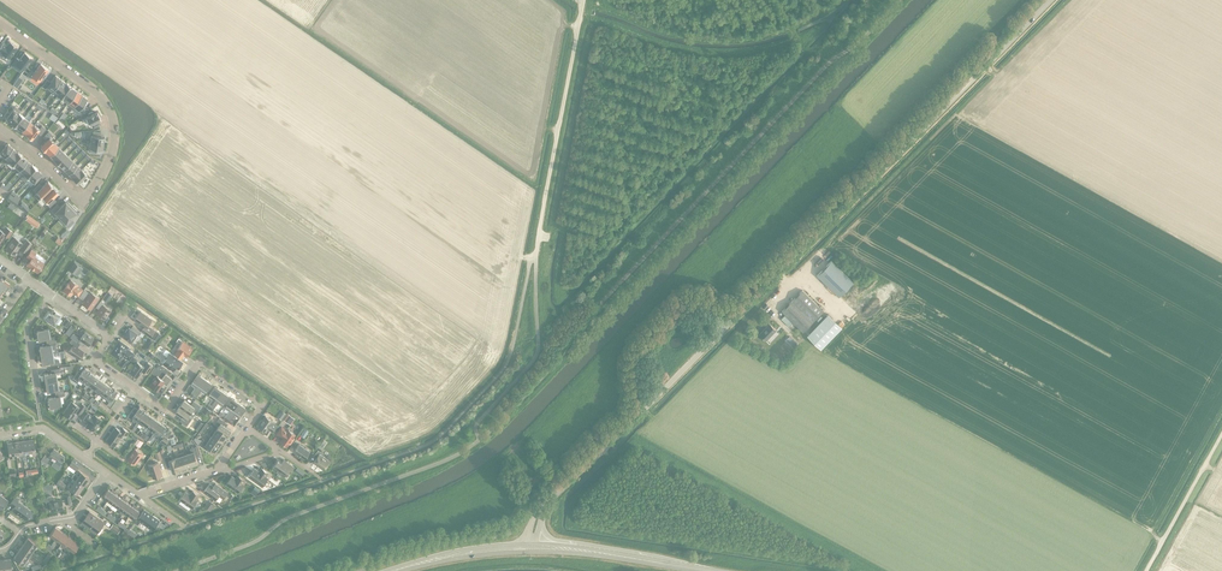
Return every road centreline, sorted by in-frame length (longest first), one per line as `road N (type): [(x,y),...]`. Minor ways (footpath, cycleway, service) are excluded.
road 1 (tertiary): [(1048,0),(543,508)]
road 2 (unclassified): [(537,258),(582,0)]
road 3 (residential): [(83,203),(112,153),(109,110),(0,21)]
road 4 (residential): [(247,428),(263,405),(202,361),(168,409),(138,389)]
road 5 (track): [(1146,570),(1221,434)]
road 6 (secondary): [(710,570),(577,550)]
road 7 (secondary): [(392,570),(524,547)]

